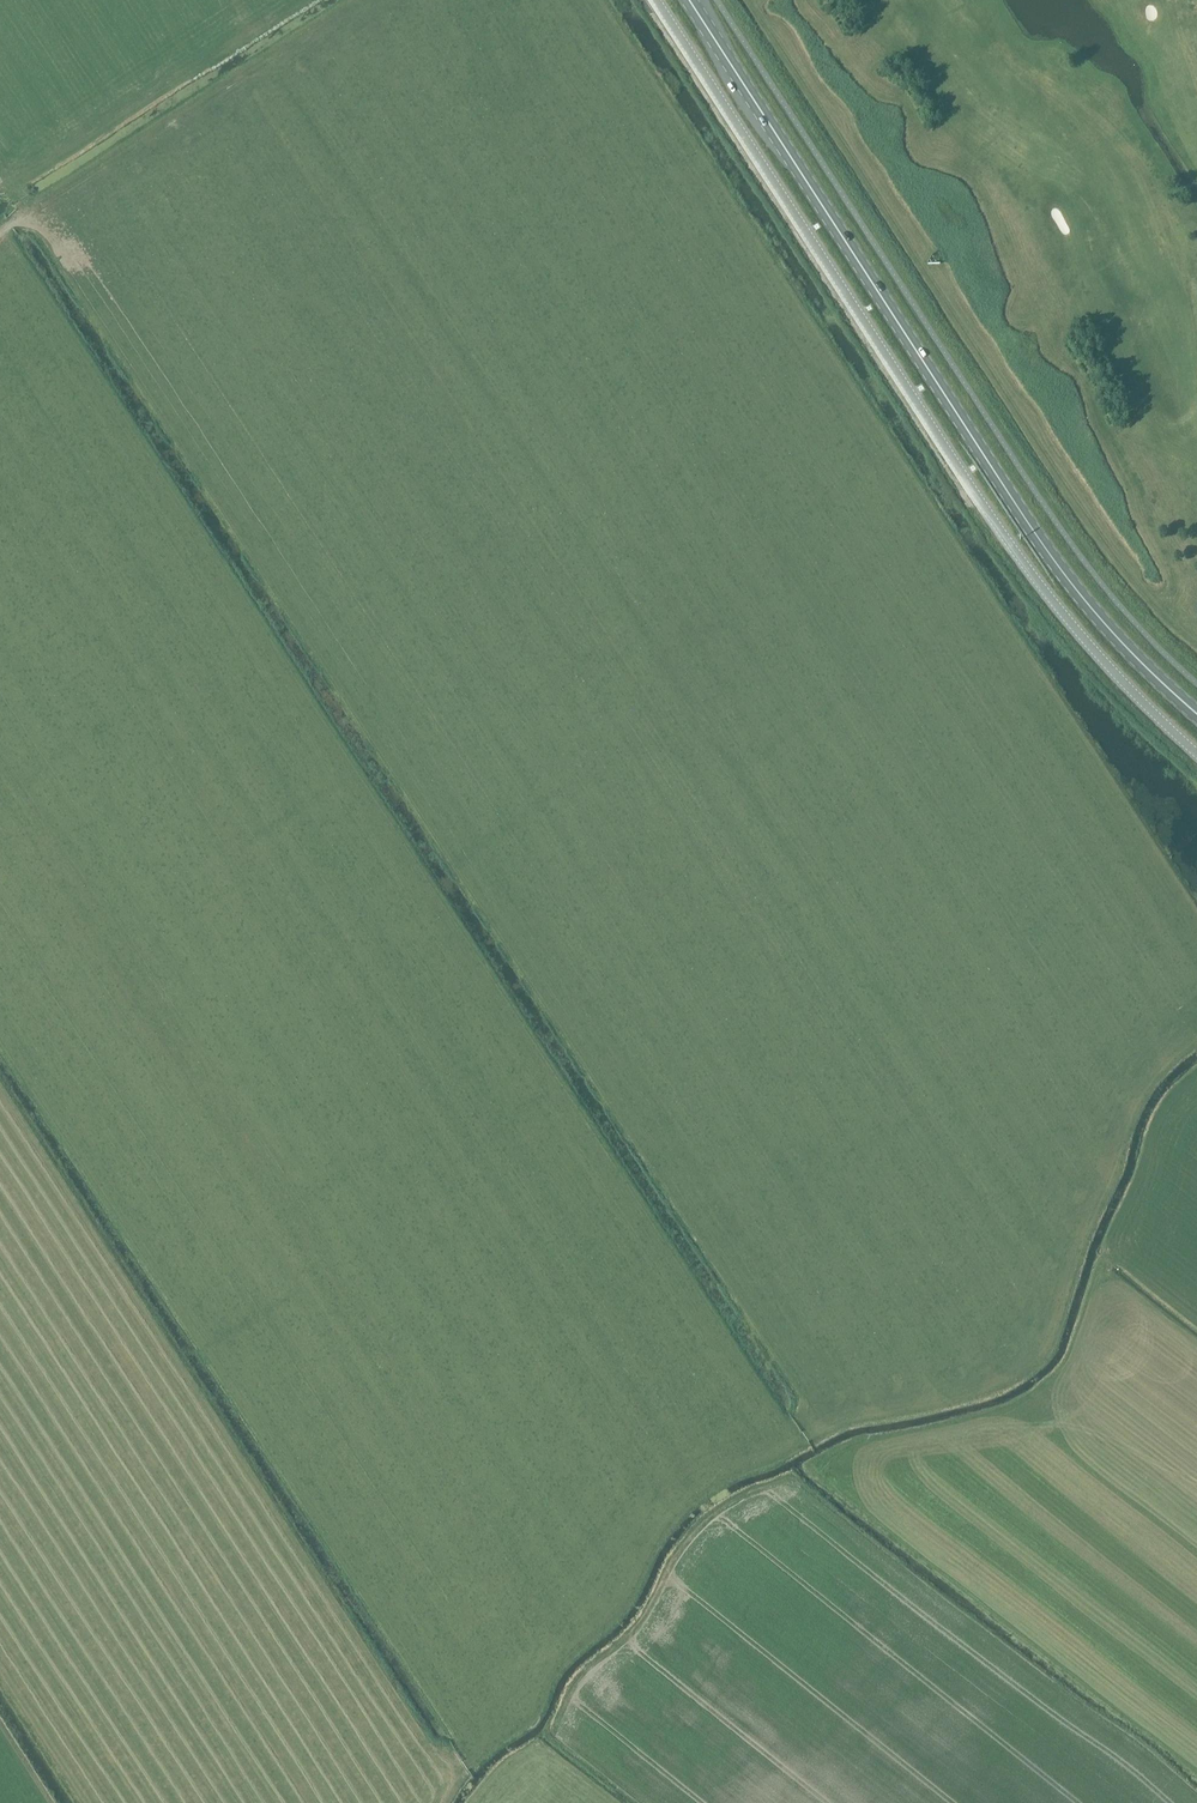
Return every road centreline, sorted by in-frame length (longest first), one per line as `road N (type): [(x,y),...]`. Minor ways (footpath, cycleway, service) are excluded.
road 1 (unclassified): [(656,0),(1026,567),(1113,671),(1196,754)]
road 2 (primary): [(690,0),(1041,542),(1122,643),(1196,714)]

